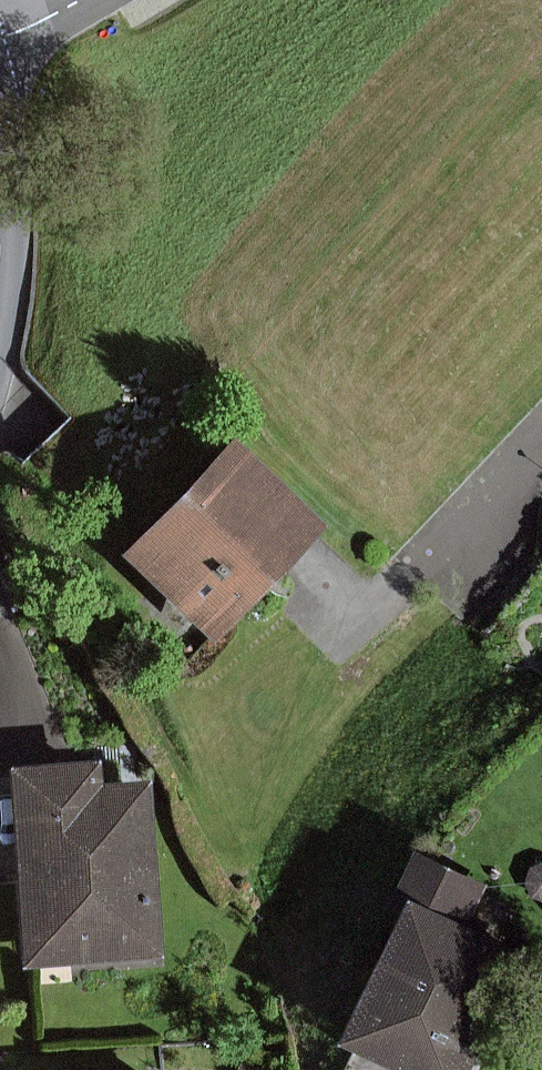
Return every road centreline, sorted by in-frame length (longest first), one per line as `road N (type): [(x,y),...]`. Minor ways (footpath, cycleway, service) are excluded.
road 1 (residential): [(424,567),(541,443)]

